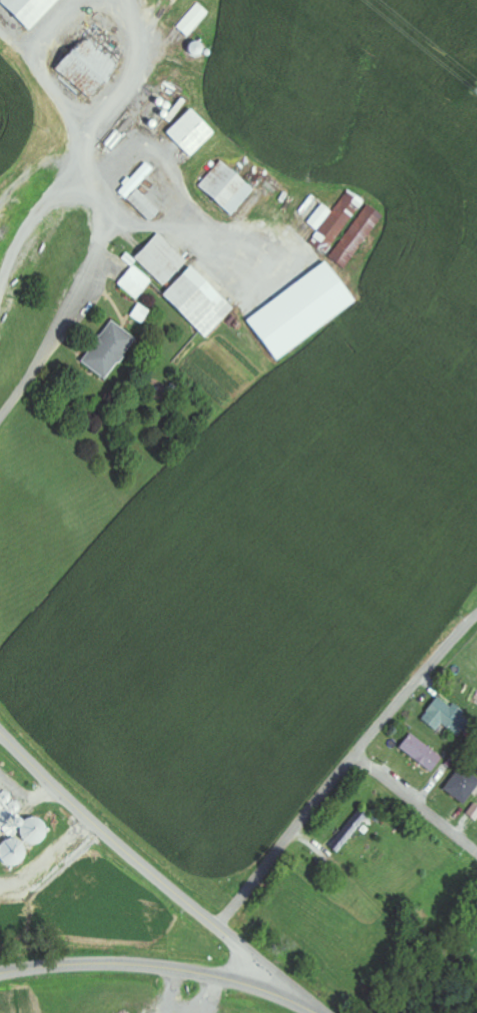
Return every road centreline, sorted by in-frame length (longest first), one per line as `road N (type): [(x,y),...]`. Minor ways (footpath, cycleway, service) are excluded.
road 1 (tertiary): [(312,1008),(109,836),(0,731)]
road 2 (residential): [(0,295),(17,245),(46,204),(77,186),(92,189),(104,210),(103,242),(50,347),(0,419)]
road 3 (residential): [(213,923),(476,616)]
road 4 (primary): [(0,973),(105,963),(176,968),(257,985),(312,1008)]
road 5 (residential): [(476,852),(356,754)]

